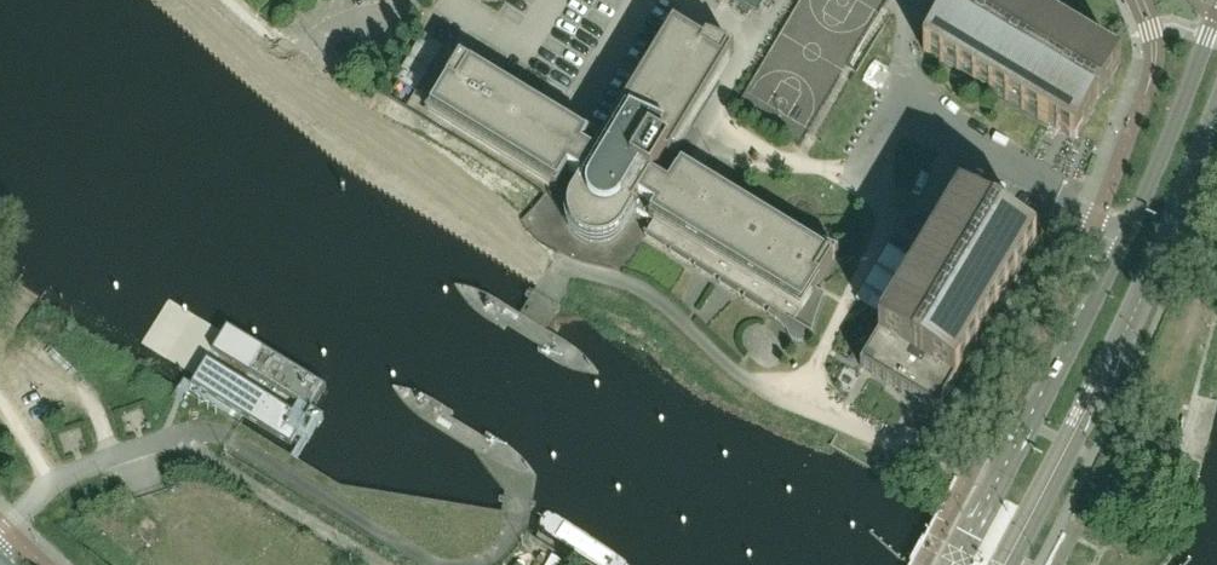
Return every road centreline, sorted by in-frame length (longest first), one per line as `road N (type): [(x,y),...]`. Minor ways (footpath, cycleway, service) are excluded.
road 1 (secondary): [(1216,9),(1122,244),(954,564)]
road 2 (secondary): [(1005,564),(1166,238),(1216,103)]

